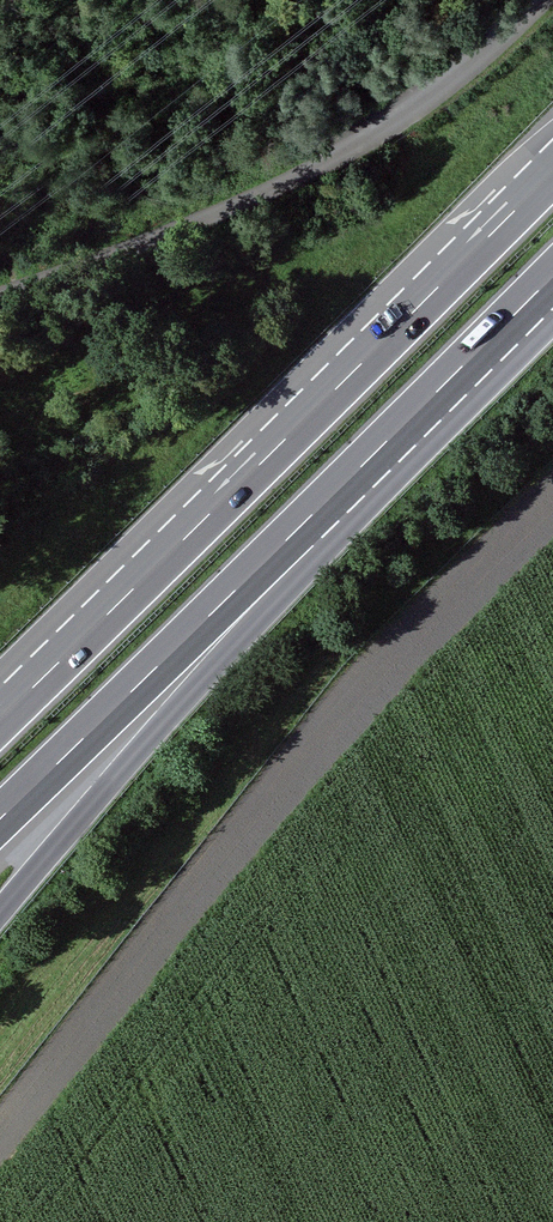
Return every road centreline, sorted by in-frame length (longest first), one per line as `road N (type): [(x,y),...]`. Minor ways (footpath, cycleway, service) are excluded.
road 1 (motorway): [(552,178),(0,724)]
road 2 (motorway): [(0,916),(265,615),(304,529)]
road 3 (motorway): [(0,822),(304,529)]
road 4 (motorway): [(304,529),(552,281)]

